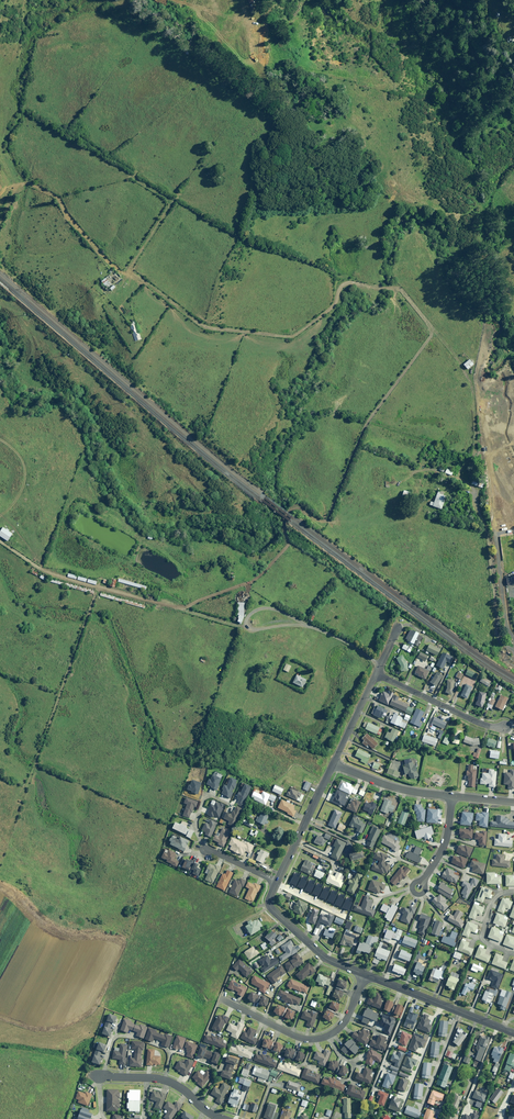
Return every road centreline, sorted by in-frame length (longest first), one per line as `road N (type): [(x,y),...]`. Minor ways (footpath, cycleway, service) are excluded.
road 1 (track): [(0,541),(48,573),(245,627)]
road 2 (track): [(99,587),(28,783)]
road 3 (residential): [(220,998),(292,1033),(322,1038),(342,1026),(364,974)]
road 4 (residential): [(513,1033),(364,974)]
road 5 (residential): [(364,974),(324,957),(271,909),(277,883)]
road 6 (residential): [(376,675),(506,727)]
road 7 (residential): [(98,1077),(166,1080),(223,1118)]
road 8 (residential): [(277,883),(334,765)]
road 9 (residential): [(334,765),(392,787),(451,797)]

